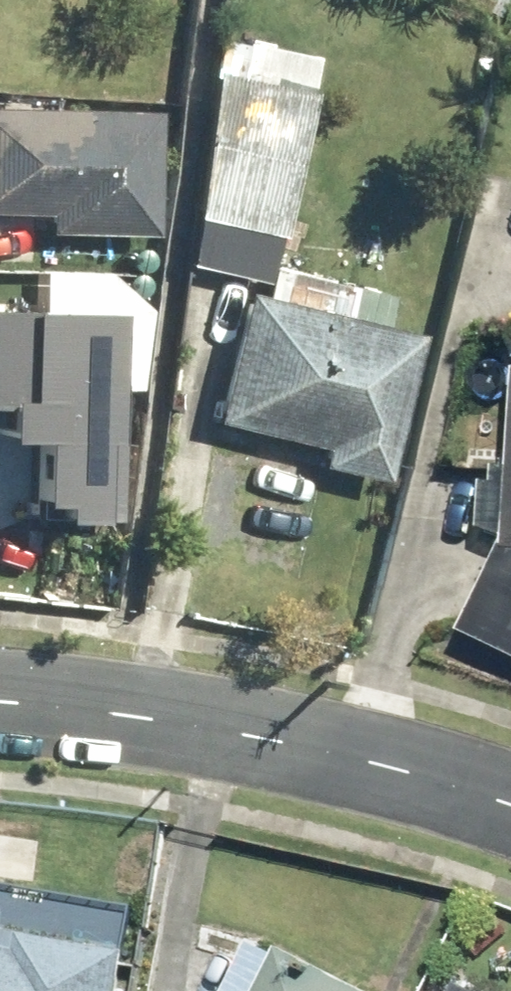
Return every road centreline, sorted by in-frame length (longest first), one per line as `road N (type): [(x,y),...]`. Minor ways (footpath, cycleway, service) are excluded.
road 1 (residential): [(510,805),(187,726),(0,705)]

